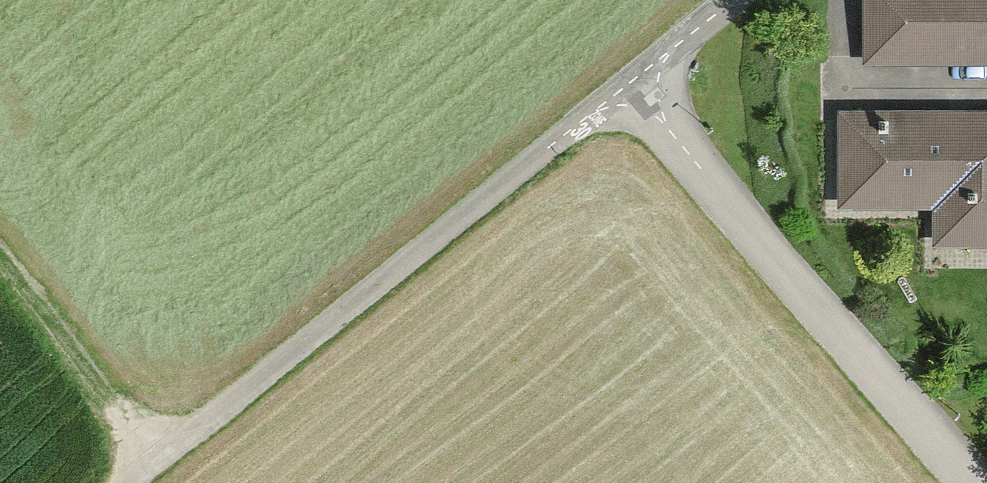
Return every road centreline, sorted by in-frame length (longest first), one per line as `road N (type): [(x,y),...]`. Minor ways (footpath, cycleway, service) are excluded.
road 1 (unclassified): [(157,482),(637,95)]
road 2 (residential): [(973,482),(637,95)]
road 3 (track): [(0,270),(166,476)]
road 4 (residential): [(637,95),(755,0)]

